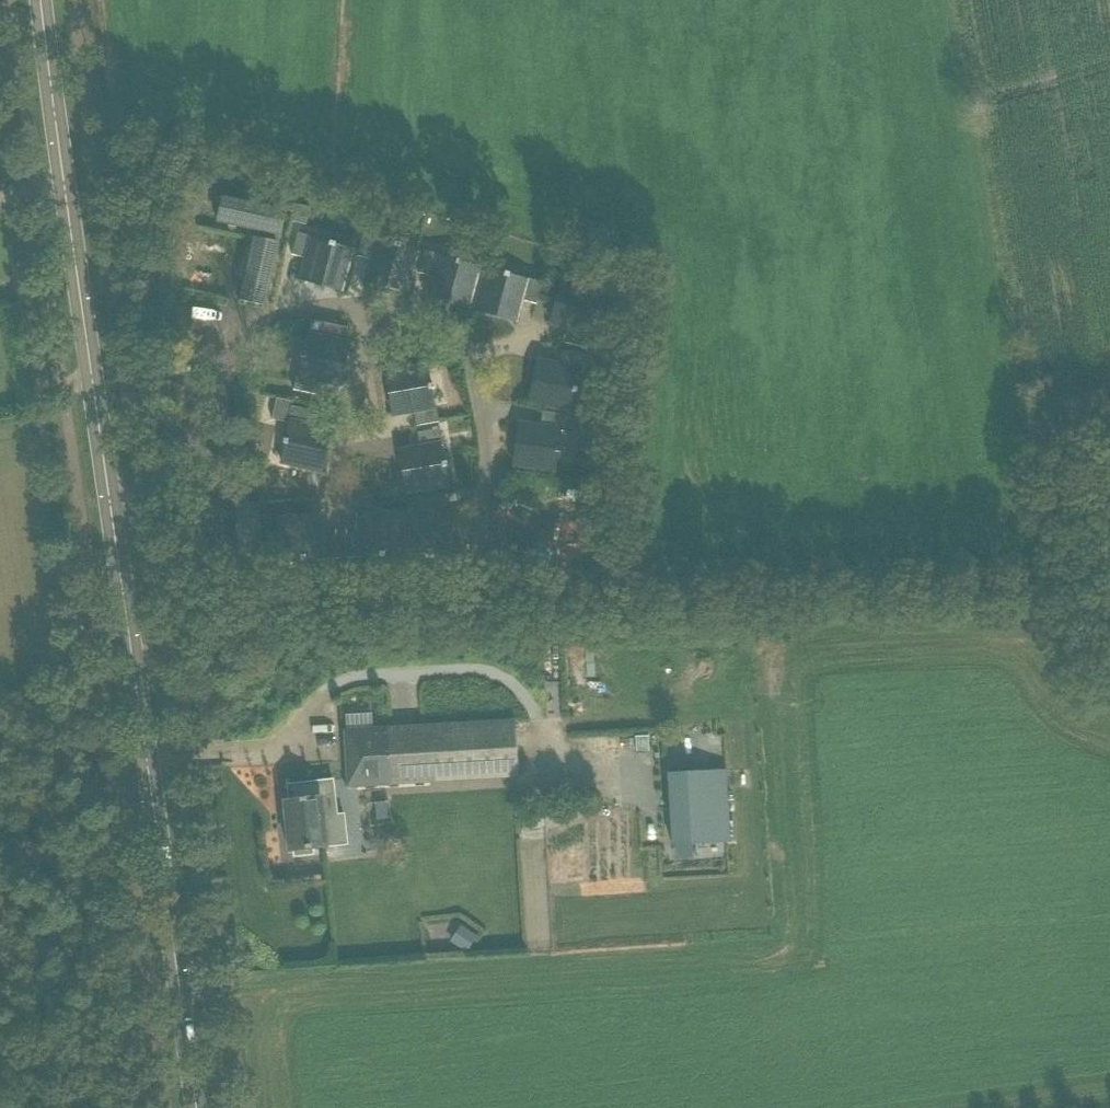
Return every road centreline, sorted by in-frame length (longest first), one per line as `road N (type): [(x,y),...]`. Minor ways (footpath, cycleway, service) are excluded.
road 1 (tertiary): [(197,1107),(45,0)]
road 2 (track): [(166,664),(231,632),(296,614),(477,596)]
road 3 (track): [(477,596),(657,585)]

